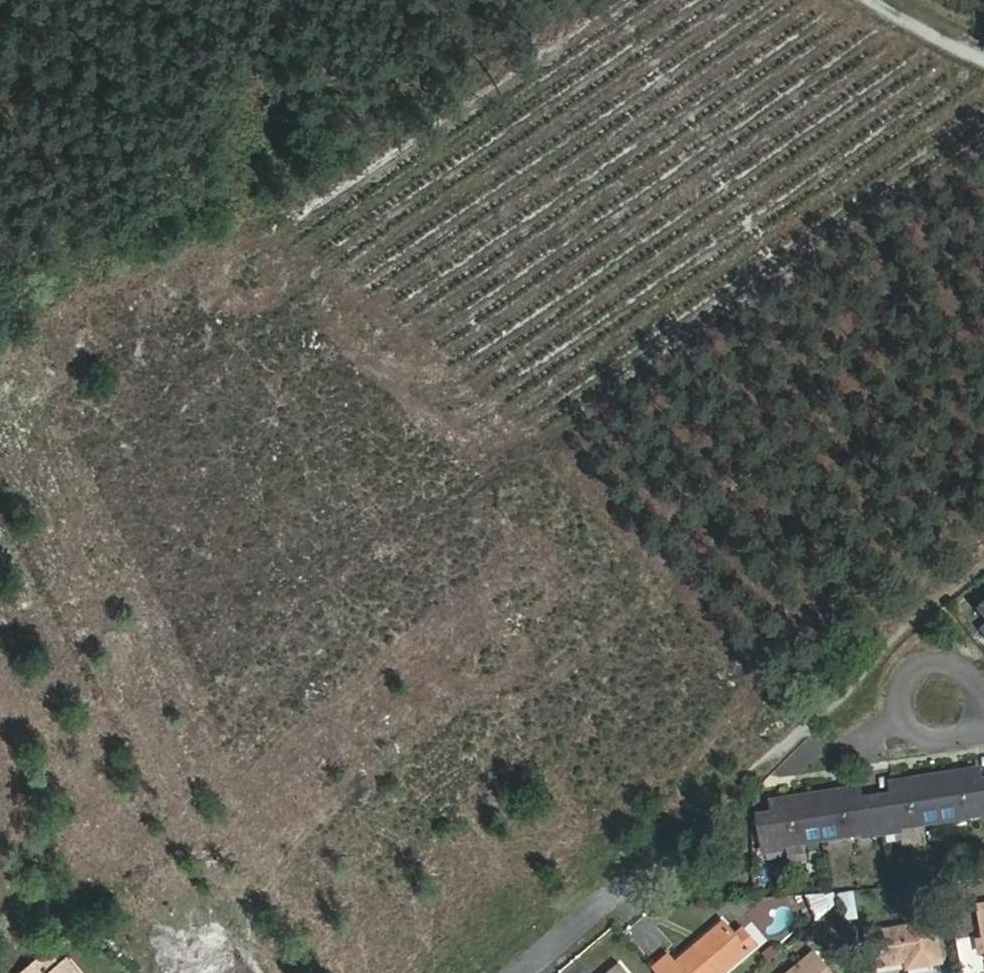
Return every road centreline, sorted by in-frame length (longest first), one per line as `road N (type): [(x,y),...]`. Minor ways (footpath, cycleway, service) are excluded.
road 1 (track): [(983,563),(873,654),(617,892)]
road 2 (residential): [(521,972),(617,892)]
road 3 (track): [(983,59),(873,0)]

